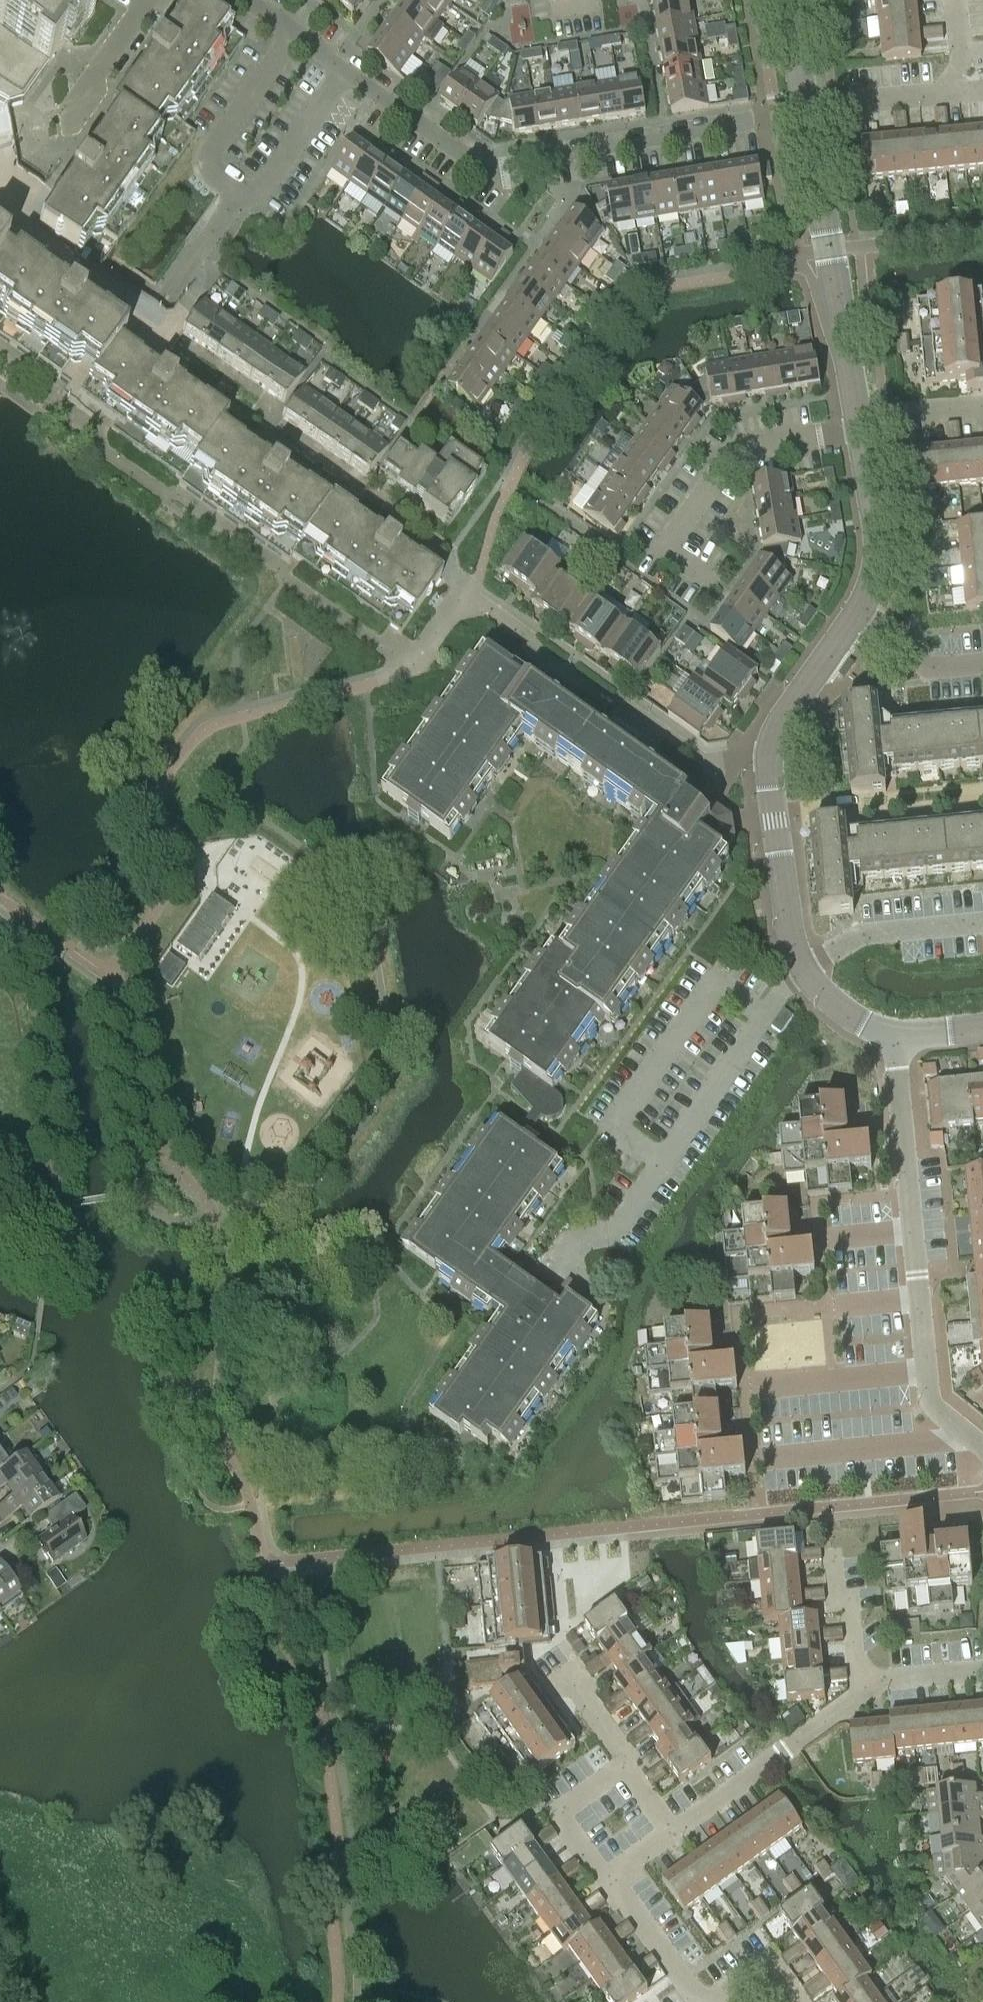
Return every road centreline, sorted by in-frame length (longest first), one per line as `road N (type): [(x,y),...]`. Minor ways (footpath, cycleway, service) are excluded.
road 1 (residential): [(806,110),(483,170),(350,75)]
road 2 (residential): [(982,1453),(930,1394),(895,1038)]
road 3 (residential): [(806,973),(790,925),(770,766),(784,721),(858,616)]
road 4 (residential): [(350,75),(255,202),(201,161),(293,34)]
road 5 (residential): [(862,423),(806,110)]
road 6 (residential): [(712,583),(666,550),(733,449),(862,423)]
road 7 (residential): [(762,1018),(729,992),(710,993),(625,1111),(616,1128),(663,1161)]
road 8 (residential): [(858,616),(882,537),(862,423)]
road 9 (residential): [(806,973),(867,936),(982,924)]
road 10 (residential): [(663,1161),(762,1018)]
road 11 (residential): [(623,1766),(557,1813),(607,1882)]
road 12 (residential): [(607,1882),(706,2001)]
road 13 (residential): [(567,1271),(585,1243),(617,1233),(663,1161)]
road 14 (residential): [(757,1774),(805,1744),(870,1685)]
road 15 (residential): [(949,92),(806,110)]
road 16 (residential): [(858,616),(929,668),(982,662)]
road 17 (residential): [(870,1685),(856,1651),(846,1548)]
road 18 (residential): [(982,404),(862,423)]

